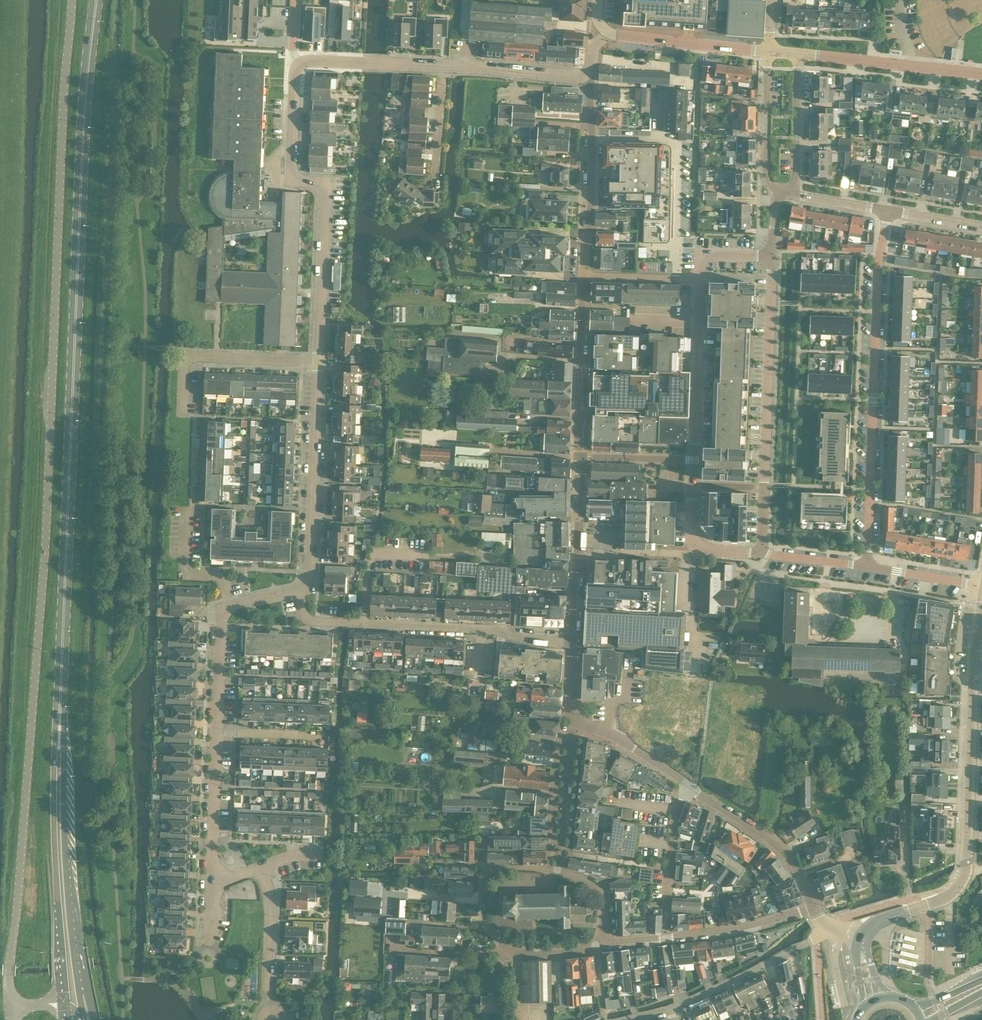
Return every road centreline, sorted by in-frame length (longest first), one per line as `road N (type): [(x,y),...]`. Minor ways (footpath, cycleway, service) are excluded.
road 1 (unclassified): [(71,0),(44,560),(12,965)]
road 2 (primary): [(60,729),(79,211),(96,0)]
road 3 (residential): [(583,277),(574,641)]
road 4 (residential): [(866,567),(880,211)]
road 5 (residential): [(760,555),(693,543),(699,281)]
road 6 (residential): [(760,555),(771,256)]
road 7 (tertiary): [(964,877),(981,598)]
road 8 (residential): [(216,880),(219,633),(231,605)]
road 9 (primary): [(60,729),(55,841),(62,1003)]
road 10 (primary): [(79,997),(60,729)]
road 11 (residential): [(596,946),(520,955),(485,923),(489,870),(557,871)]
road 12 (residential): [(298,590),(310,581),(319,362)]
road 13 (residential): [(632,1019),(837,931)]
road 14 (residential): [(319,362),(326,191),(292,178)]
road 15 (residential): [(589,78),(583,277)]
road 16 (residential): [(187,416),(189,358),(319,362)]
road 17 (residential): [(813,907),(776,842),(687,786)]
road 18 (residential): [(603,31),(770,52)]
road 19 (residential): [(557,871),(571,715)]
road 20 (residential): [(663,937),(753,926),(813,907)]
road 21 (residential): [(663,937),(687,786)]
road 22 (residential): [(273,1019),(261,869)]
road 23 (residential): [(589,78),(441,67)]
road 24 (residential): [(779,193),(795,180),(797,54)]
road 25 (residential): [(770,52),(766,179),(779,193)]
road 26 (residential): [(441,67),(295,61)]
road 27 (residential): [(231,605),(224,582),(187,572),(190,510)]

